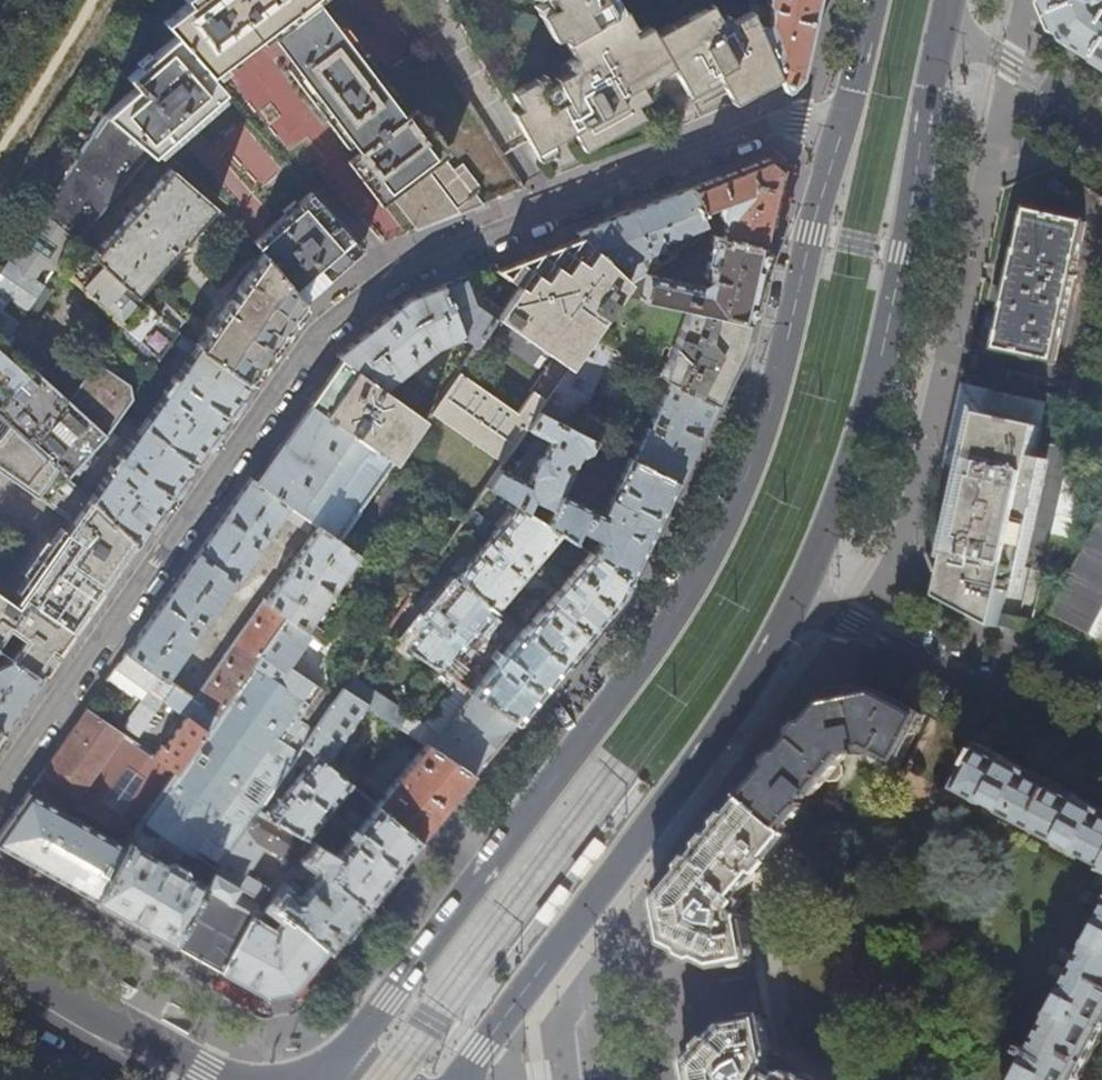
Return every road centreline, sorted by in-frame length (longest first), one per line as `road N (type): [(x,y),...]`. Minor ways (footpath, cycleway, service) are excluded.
road 1 (residential): [(0,783),(314,337),(396,275),(781,121),(842,128)]
road 2 (primary): [(842,128),(749,474),(691,592),(597,732),(320,1079)]
road 3 (primary): [(459,1079),(746,697),(802,592)]
road 4 (primary): [(802,592),(858,451),(907,254),(946,26)]
road 5 (residential): [(802,592),(1101,754)]
road 6 (secondary): [(255,1079),(205,1073),(80,1027)]
road 7 (residential): [(1101,122),(946,26)]
road 8 (primary): [(874,0),(842,128)]

